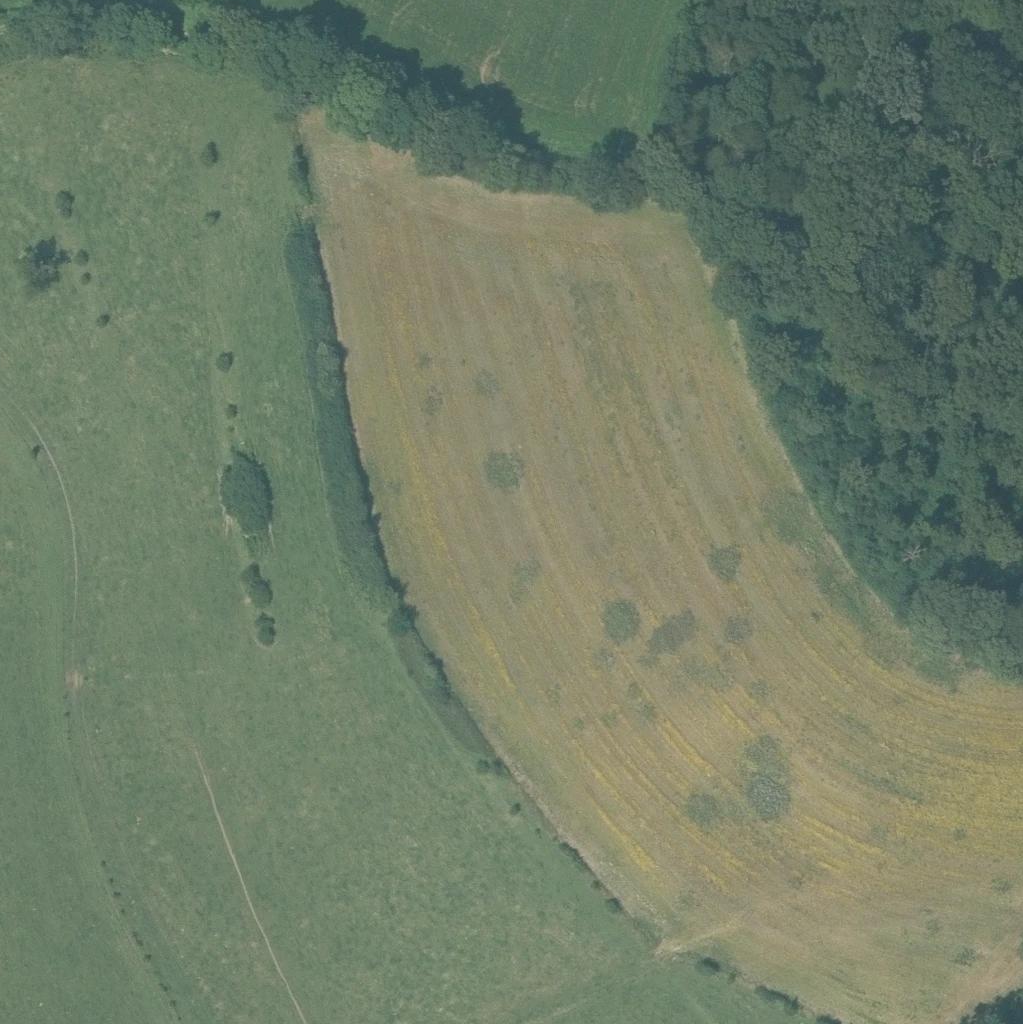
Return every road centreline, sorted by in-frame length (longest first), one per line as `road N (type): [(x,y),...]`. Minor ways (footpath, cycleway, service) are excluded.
road 1 (track): [(1022,184),(814,191),(742,178),(546,178),(482,158),(348,90),(170,32),(99,21),(0,29)]
road 2 (track): [(742,178),(778,158),(801,127),(852,99),(1022,41)]

